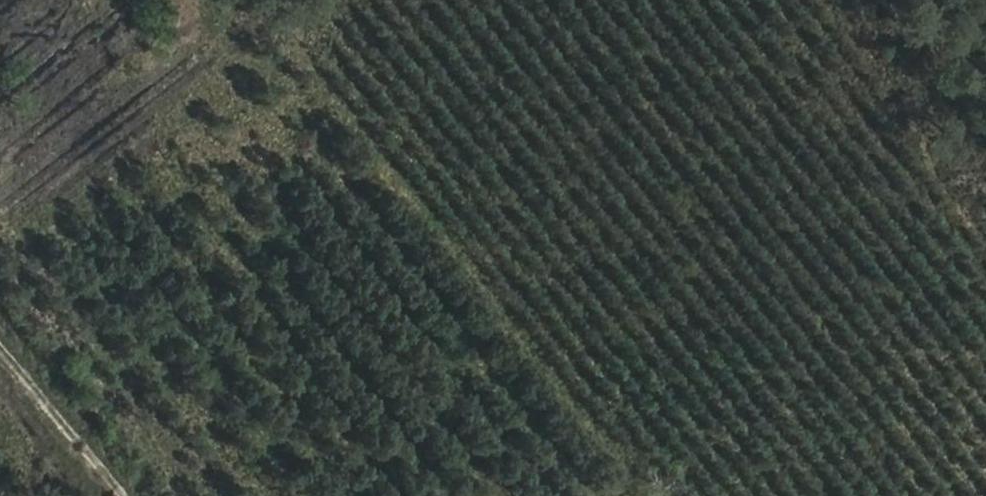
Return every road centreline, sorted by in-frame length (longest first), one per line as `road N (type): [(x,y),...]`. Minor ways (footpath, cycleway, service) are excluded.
road 1 (track): [(0,359),(115,495)]

